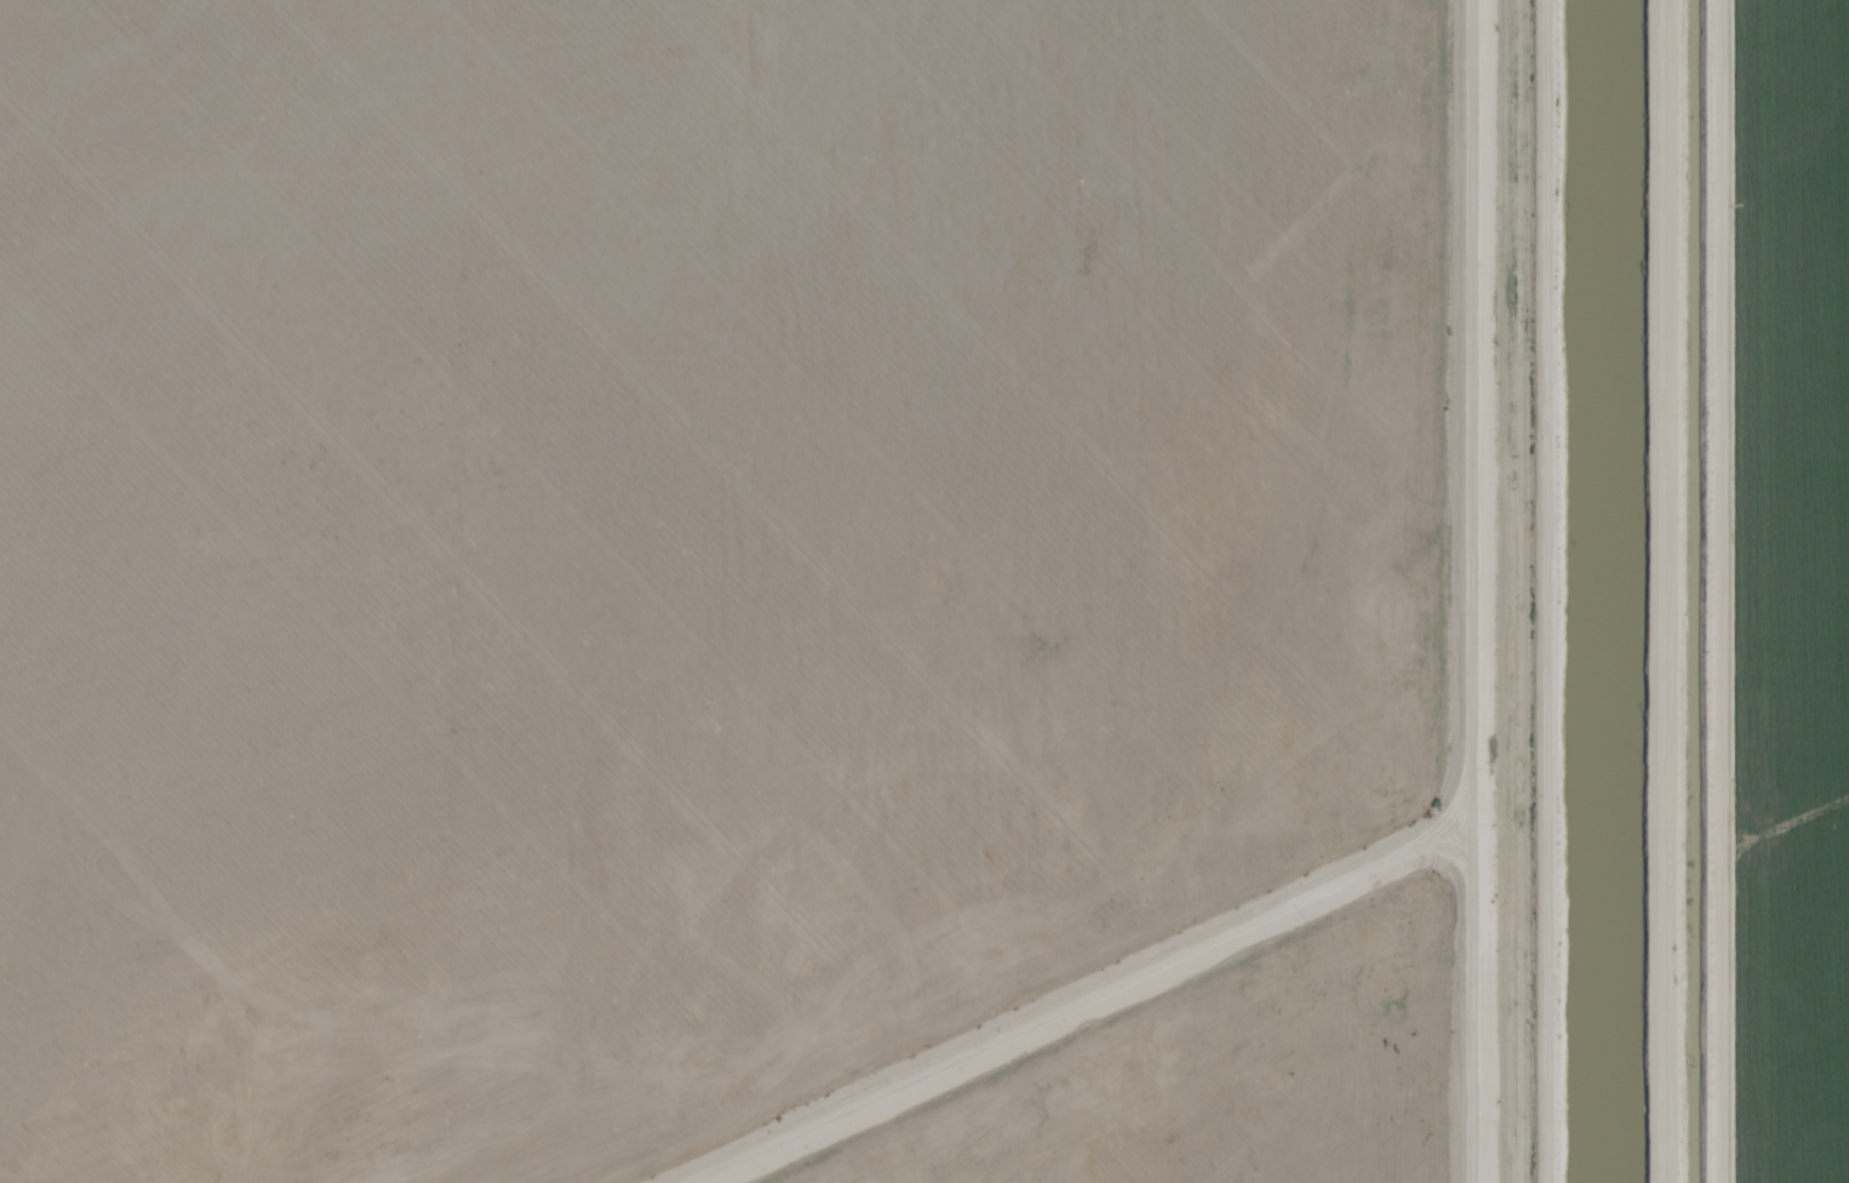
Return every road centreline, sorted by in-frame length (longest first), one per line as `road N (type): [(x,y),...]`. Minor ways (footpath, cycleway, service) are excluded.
road 1 (residential): [(1630,1182),(1632,0)]

